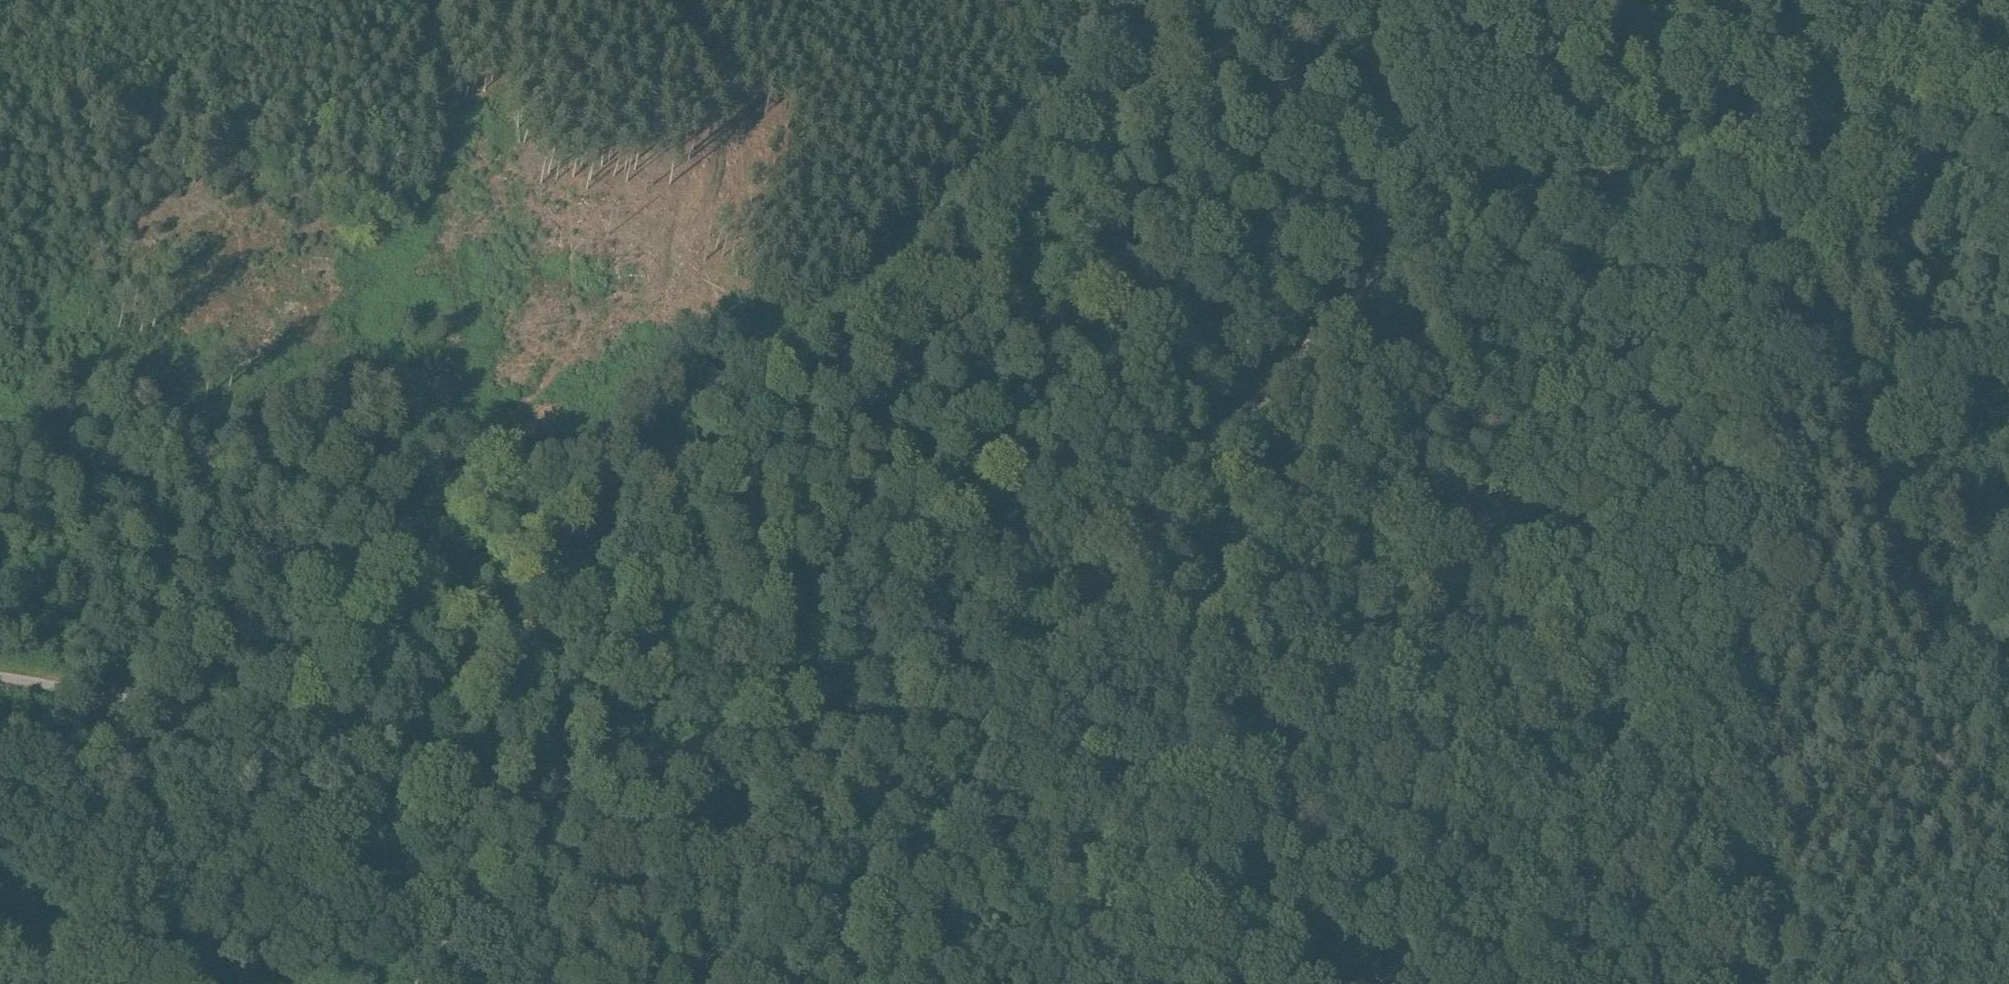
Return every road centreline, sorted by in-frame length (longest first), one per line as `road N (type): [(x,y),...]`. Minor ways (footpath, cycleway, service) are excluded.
road 1 (track): [(473,772),(604,777),(682,763),(1107,564),(1151,531),(1245,408),(1403,241),(1477,205),(1724,173)]
road 2 (track): [(2008,703),(1965,675),(1937,640),(1827,347),(1724,173)]
road 3 (track): [(0,682),(473,772)]
road 4 (track): [(416,983),(465,916),(475,865),(473,772)]
road 5 (track): [(1724,173),(1803,0)]

